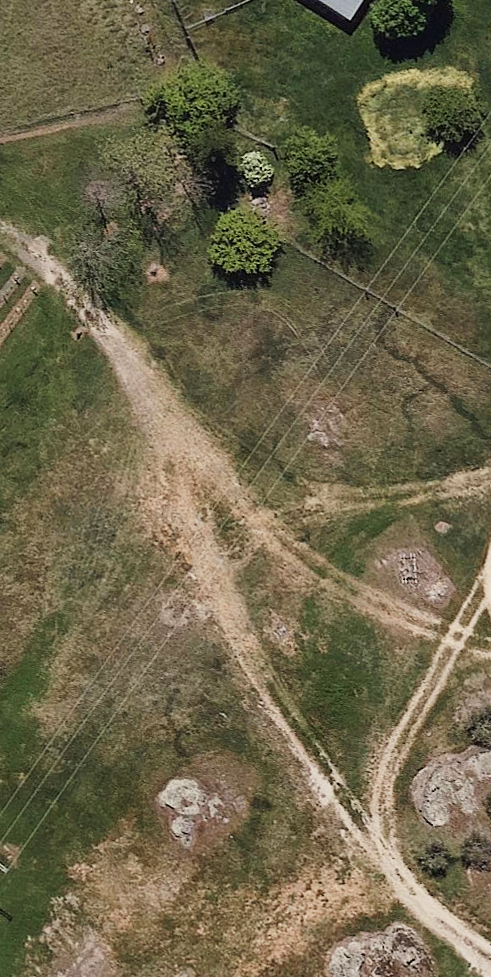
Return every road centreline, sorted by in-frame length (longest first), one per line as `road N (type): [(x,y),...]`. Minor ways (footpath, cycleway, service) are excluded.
road 1 (track): [(0,222),(51,259),(176,424),(301,565),(387,614),(490,648)]
road 2 (track): [(176,424),(222,615),(394,871),(490,950)]
road 3 (track): [(394,871),(383,792),(490,597)]
road 4 (track): [(255,513),(490,472)]

